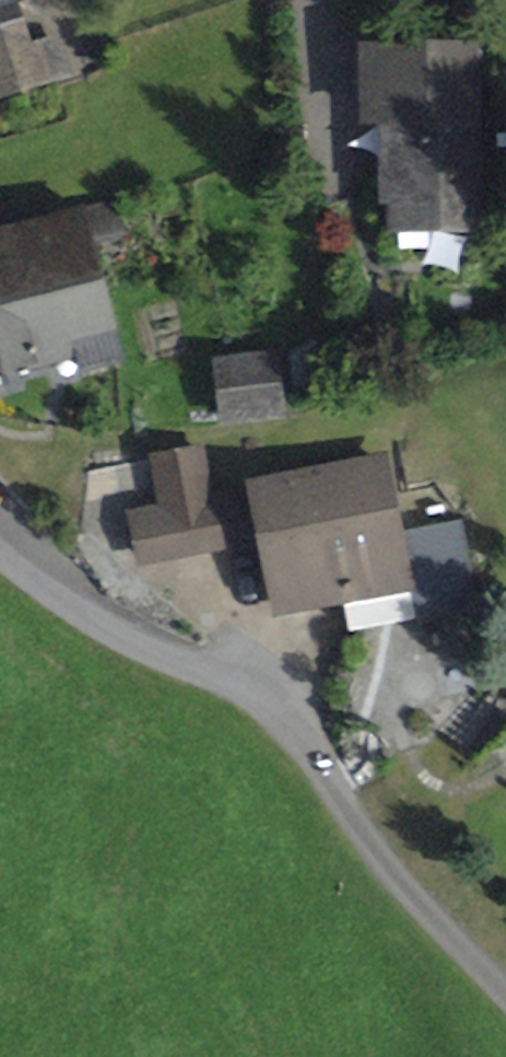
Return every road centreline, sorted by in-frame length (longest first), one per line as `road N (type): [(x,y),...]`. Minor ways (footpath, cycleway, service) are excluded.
road 1 (residential): [(0,553),(144,649),(238,692),(301,739),(373,839),(505,986)]

